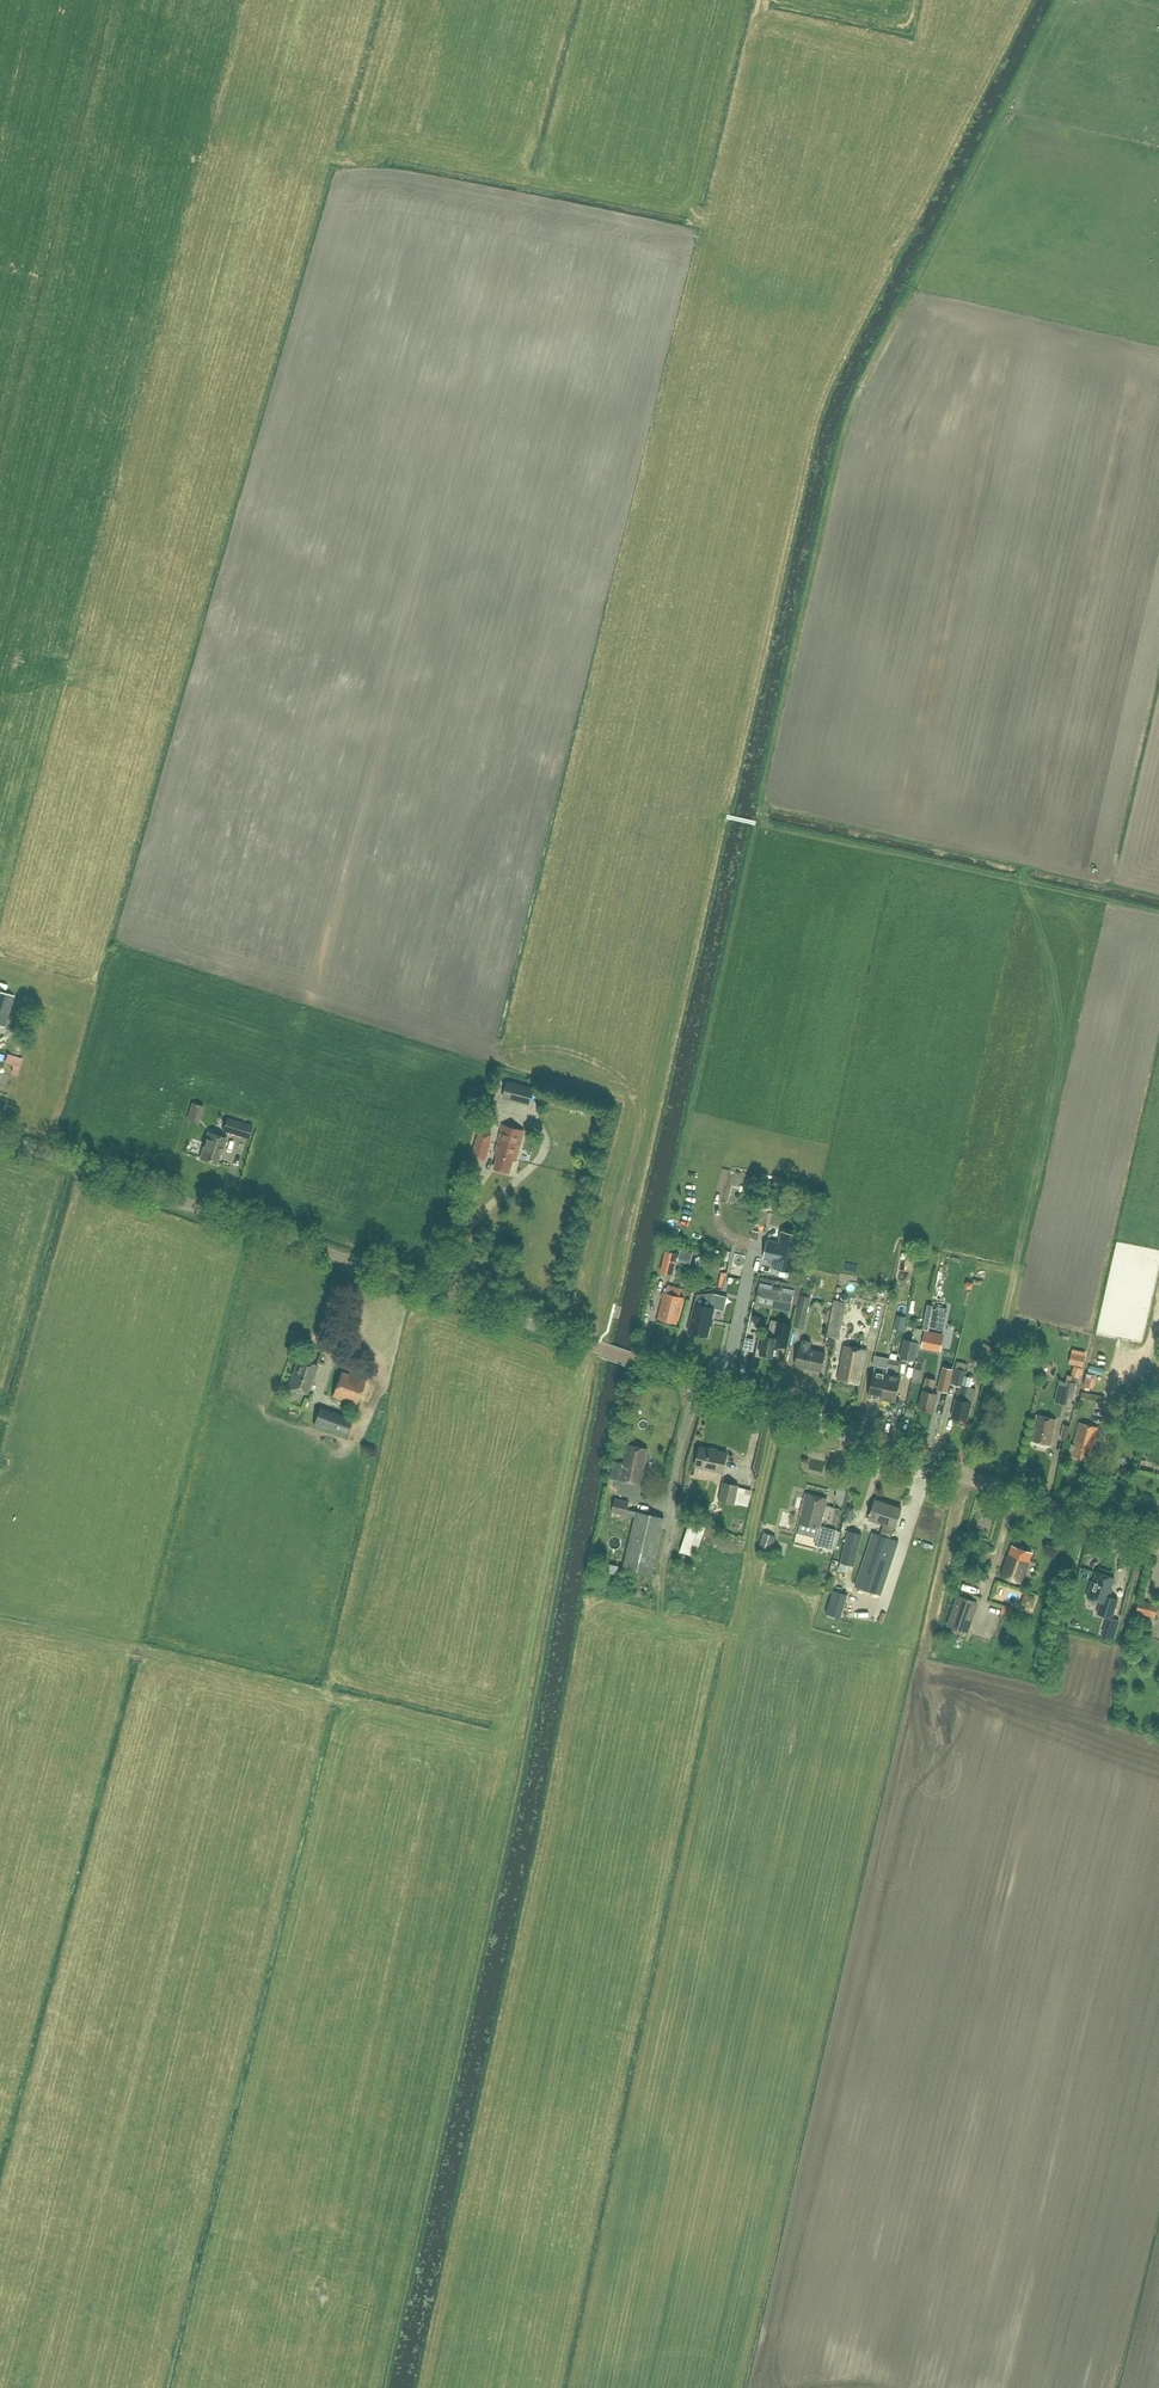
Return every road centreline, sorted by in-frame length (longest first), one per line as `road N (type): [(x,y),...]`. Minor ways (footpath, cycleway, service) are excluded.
road 1 (tertiary): [(1158,1547),(0,1133)]
road 2 (track): [(1028,858),(1022,884),(1030,909),(1084,938),(968,1479)]
road 3 (track): [(779,1412),(749,1559)]

